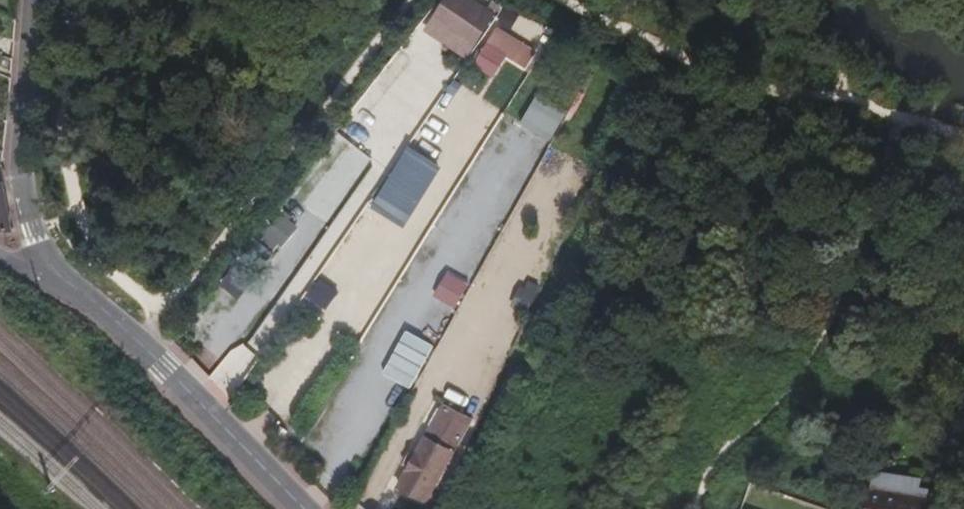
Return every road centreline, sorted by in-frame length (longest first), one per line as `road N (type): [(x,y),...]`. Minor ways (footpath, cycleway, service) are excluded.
road 1 (residential): [(64,284),(139,342),(305,508)]
road 2 (residential): [(64,284),(12,160),(30,0)]

